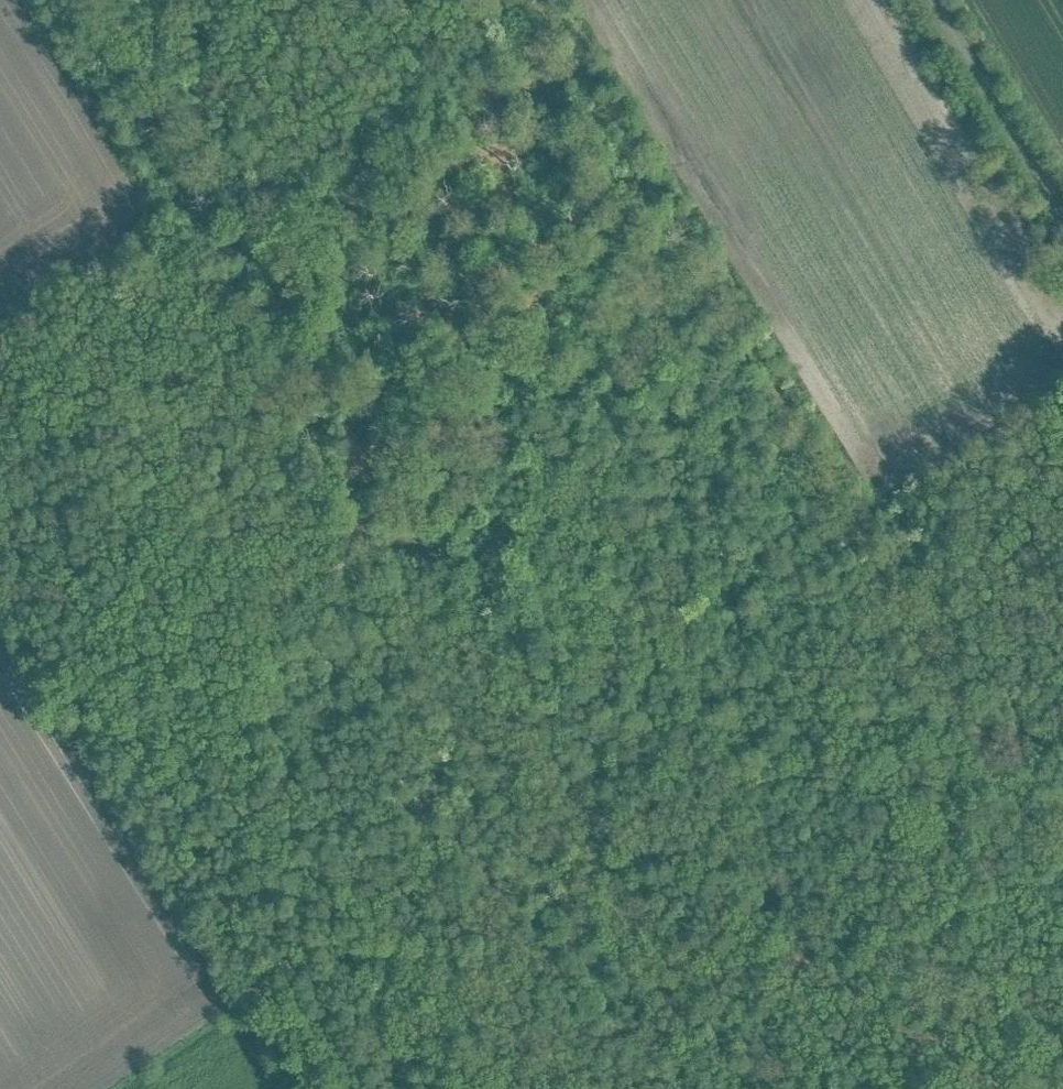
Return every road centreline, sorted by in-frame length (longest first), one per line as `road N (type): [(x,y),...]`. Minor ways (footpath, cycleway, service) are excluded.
road 1 (unclassified): [(1062,223),(930,0)]

